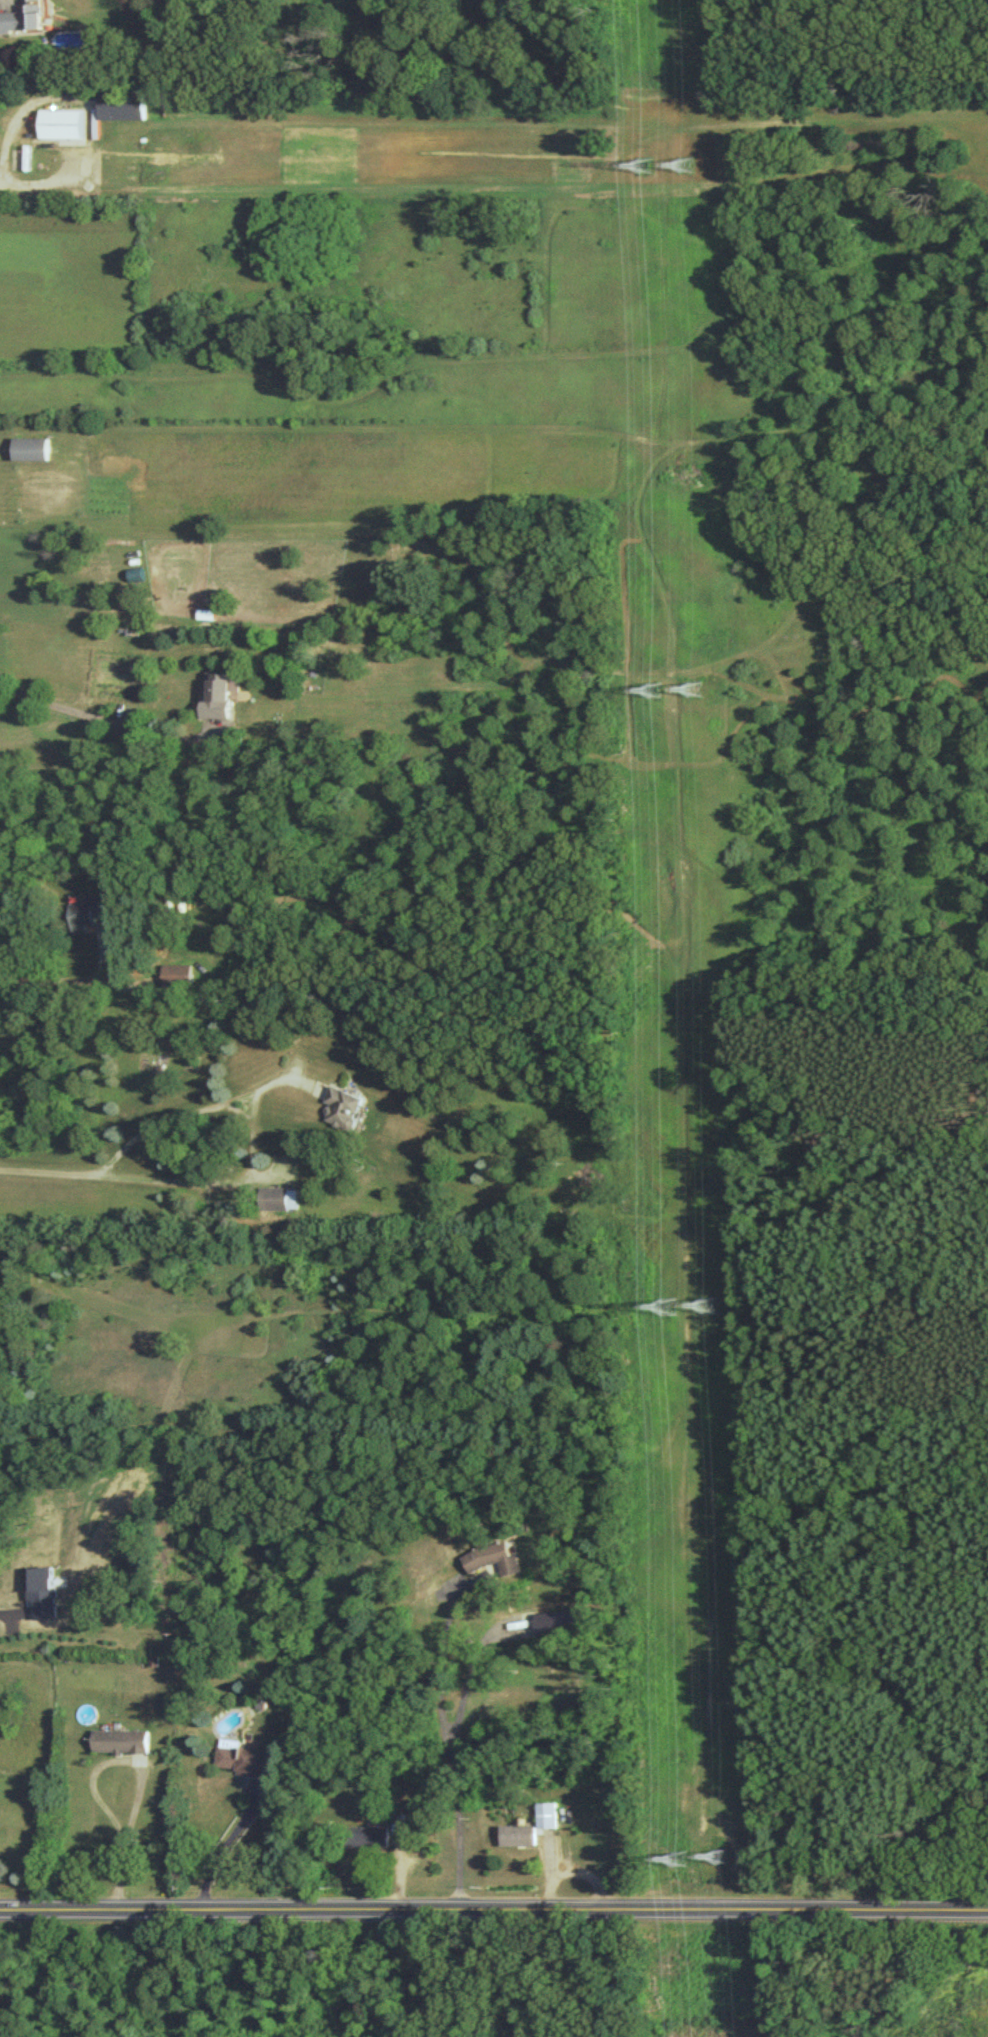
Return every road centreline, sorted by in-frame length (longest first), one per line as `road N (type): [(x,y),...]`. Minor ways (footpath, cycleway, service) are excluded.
road 1 (tertiary): [(0,1907),(987,1903)]

